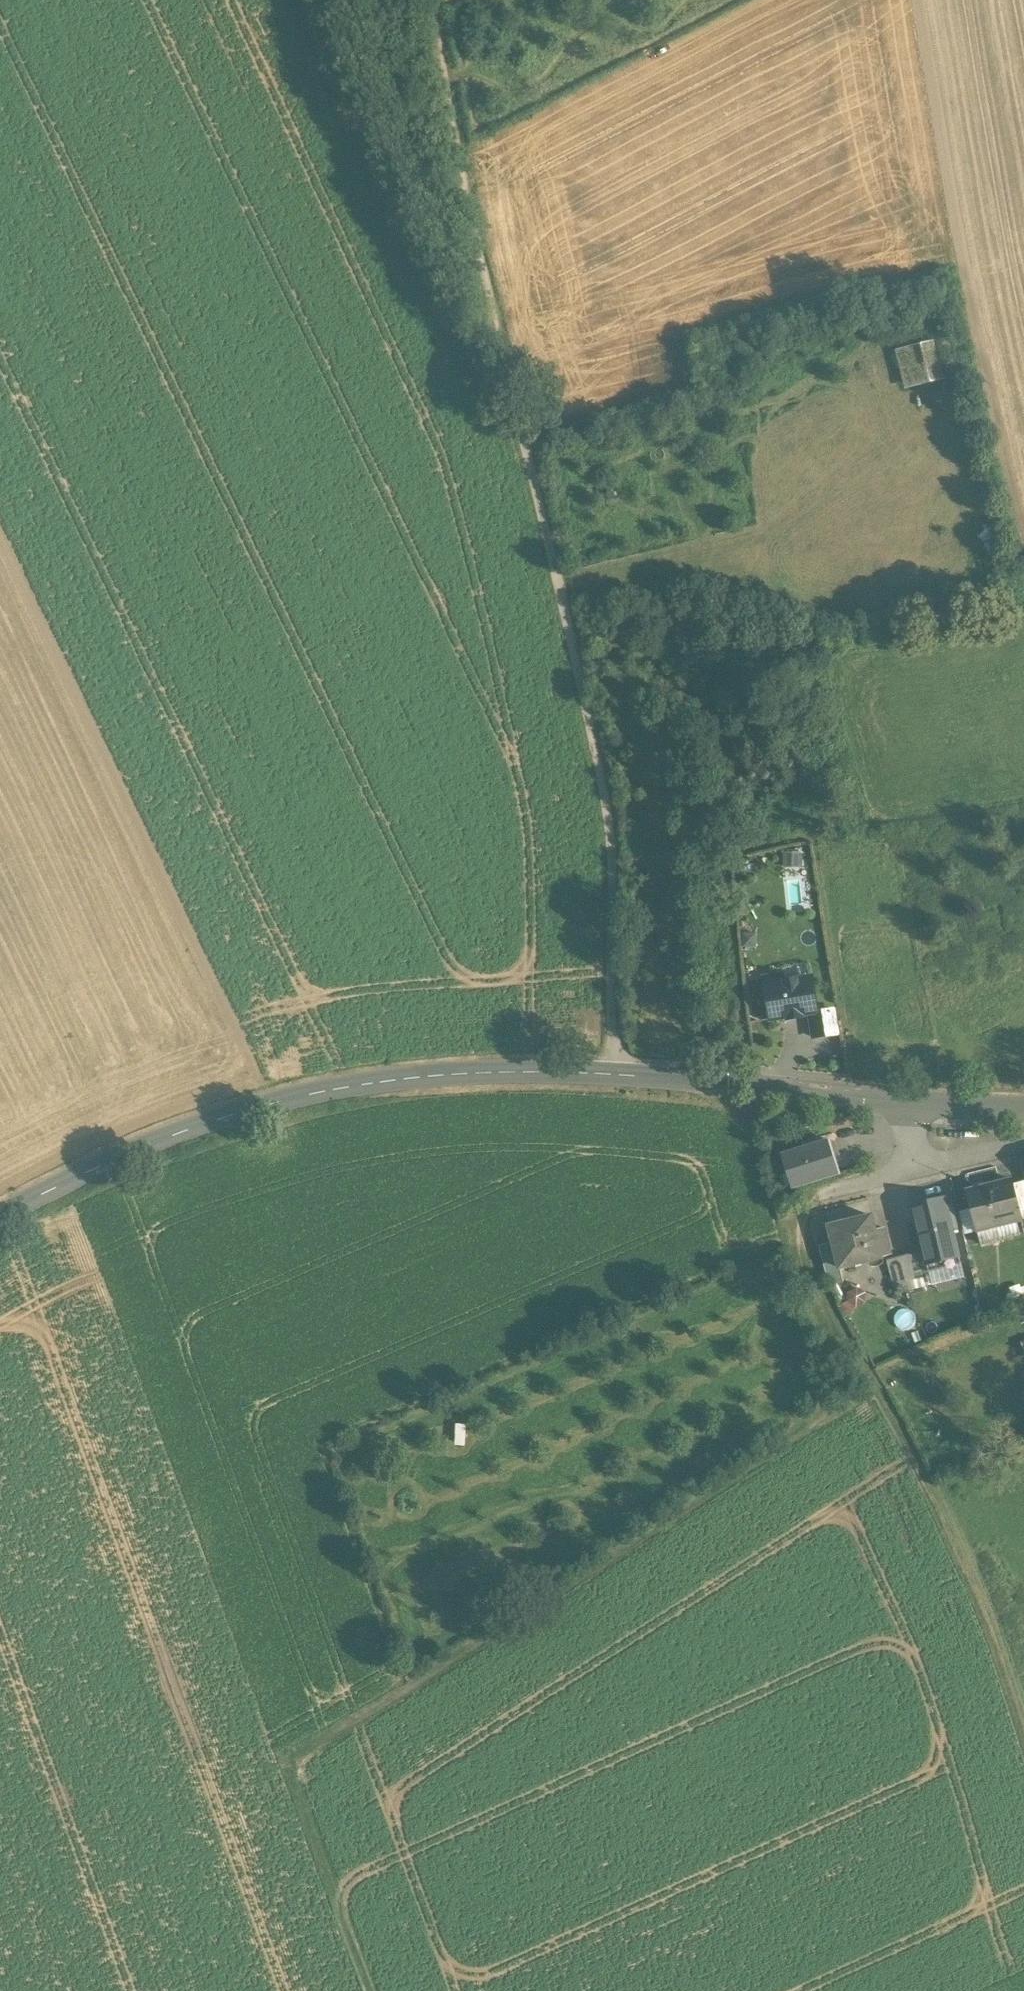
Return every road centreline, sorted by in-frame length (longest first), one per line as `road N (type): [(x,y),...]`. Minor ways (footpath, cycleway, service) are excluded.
road 1 (track): [(431,0),(461,181),(608,833),(611,1076)]
road 2 (tertiary): [(0,1220),(131,1156),(295,1098),(460,1075),(611,1076),(765,1086),(906,1107),(1023,1111)]
road 3 (track): [(833,1326),(823,1335),(822,1390),(807,1421),(742,1481),(456,1668),(290,1763),(367,1990)]
road 4 (track): [(810,1203),(800,1218),(801,1258),(975,1595),(1023,1743)]

